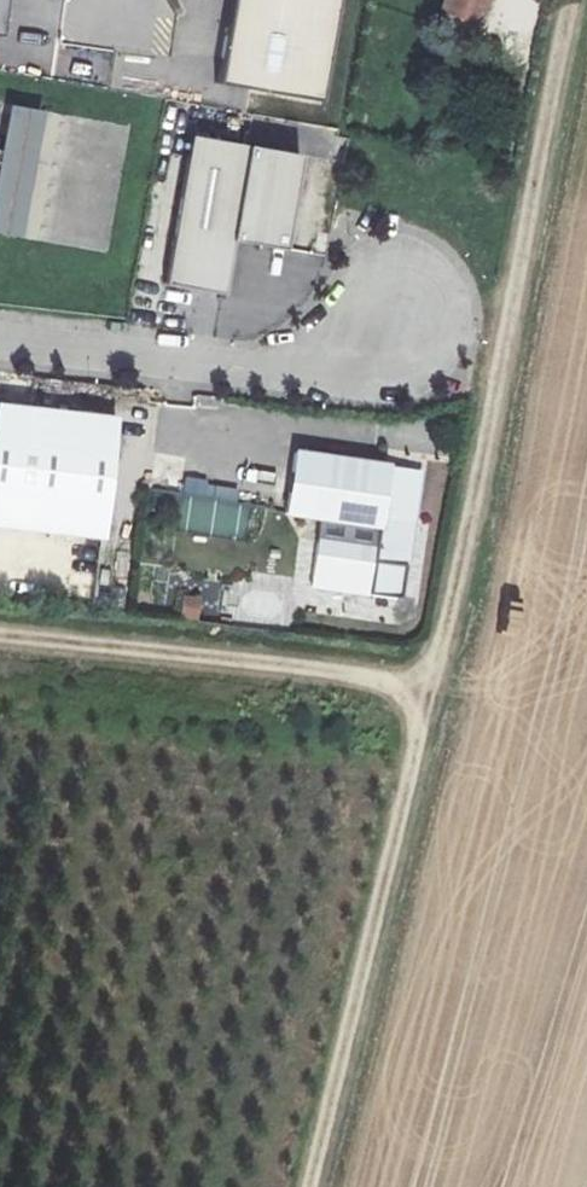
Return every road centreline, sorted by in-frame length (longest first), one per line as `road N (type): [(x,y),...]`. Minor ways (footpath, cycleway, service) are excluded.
road 1 (track): [(311,1186),(459,578),(567,0)]
road 2 (track): [(0,635),(313,667),(429,693)]
road 3 (unclassified): [(394,319),(315,365),(265,371),(0,340)]

